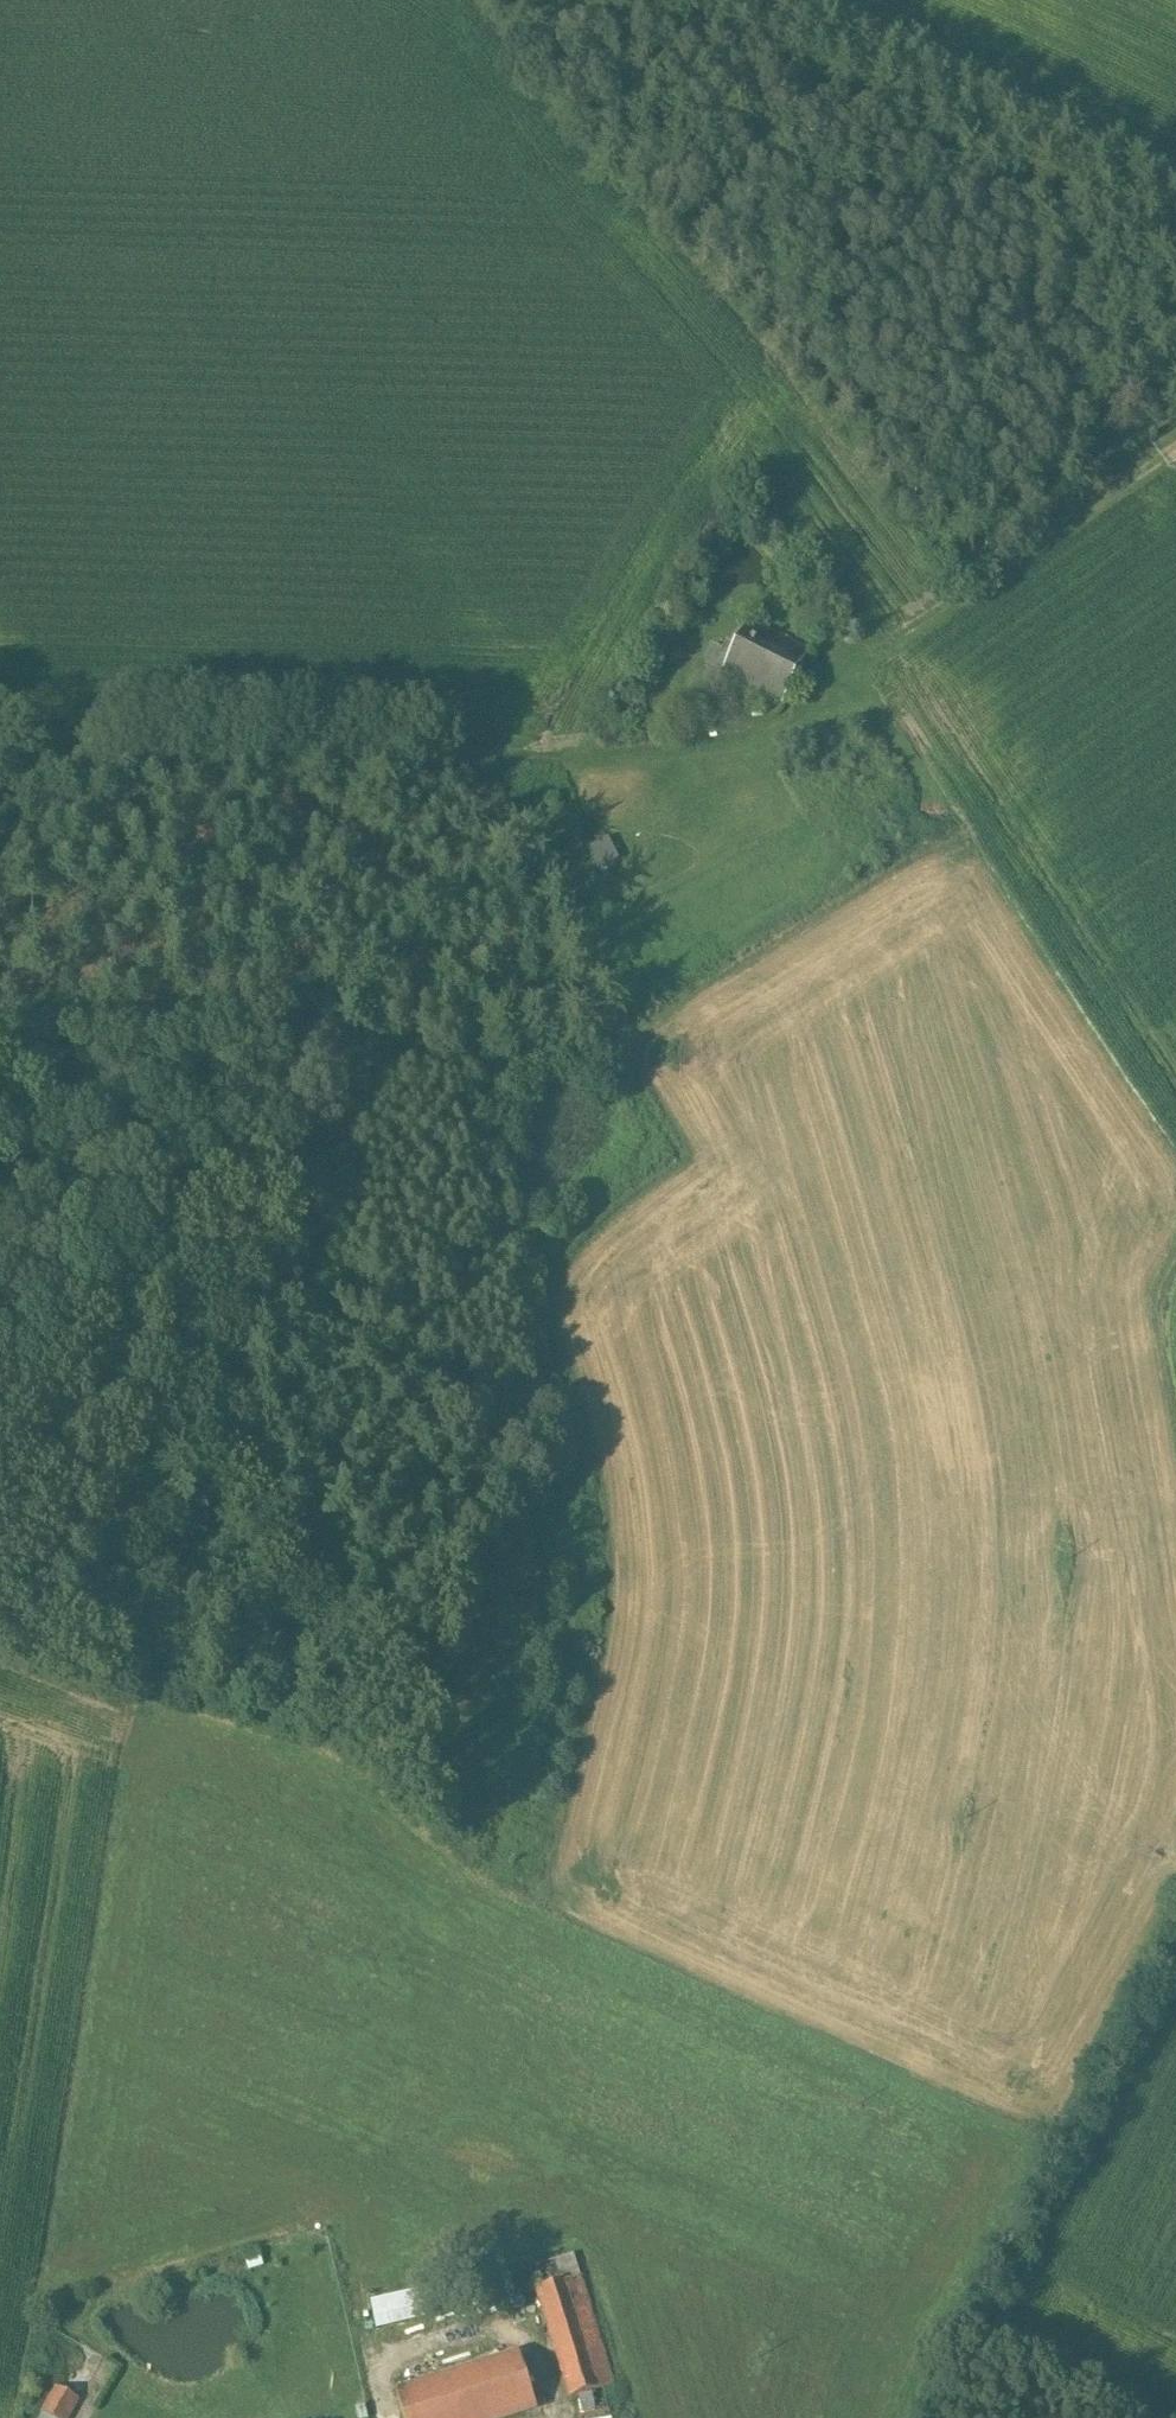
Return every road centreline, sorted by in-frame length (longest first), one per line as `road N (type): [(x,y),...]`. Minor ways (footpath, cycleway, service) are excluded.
road 1 (track): [(0,757),(586,763),(758,734),(791,711)]
road 2 (unclassified): [(1175,165),(829,0)]

